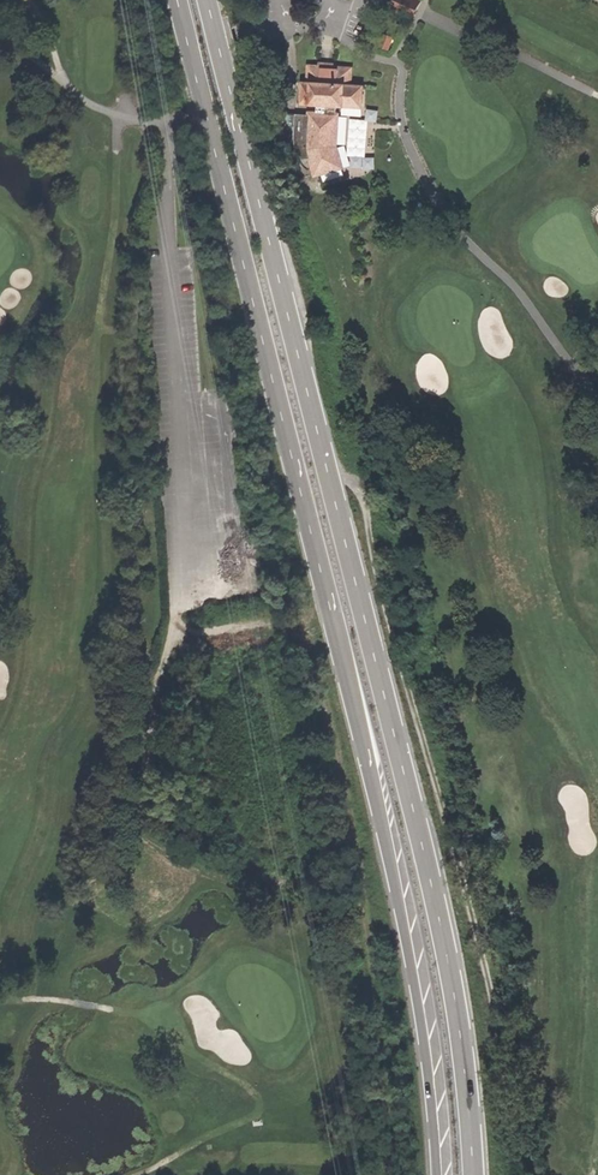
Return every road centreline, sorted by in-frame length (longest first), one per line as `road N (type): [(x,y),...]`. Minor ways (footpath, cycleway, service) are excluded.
road 1 (primary): [(474,1174),(461,1023),(441,921),(209,0)]
road 2 (primary): [(179,0),(394,878),(423,1031),(436,1174)]
road 3 (track): [(517,1174),(498,1026),(366,504),(357,483),(326,464)]
road 4 (track): [(382,1174),(377,1037),(354,862),(309,633),(284,569),(252,548),(237,524)]

